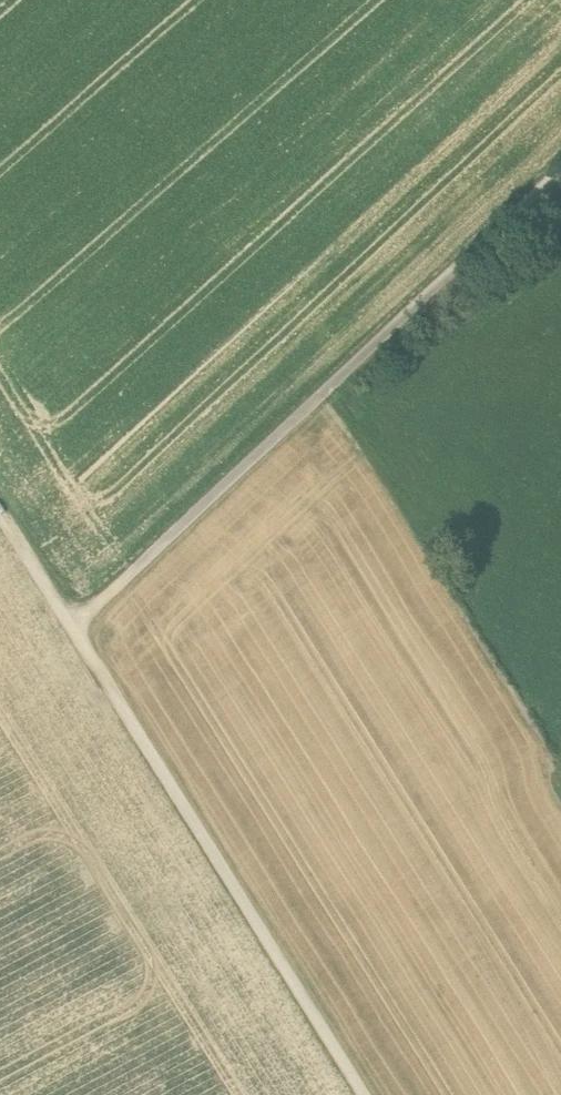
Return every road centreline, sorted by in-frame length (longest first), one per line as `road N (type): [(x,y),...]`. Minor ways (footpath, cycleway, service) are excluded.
road 1 (track): [(0,522),(359,1094)]
road 2 (track): [(70,634),(560,173)]

